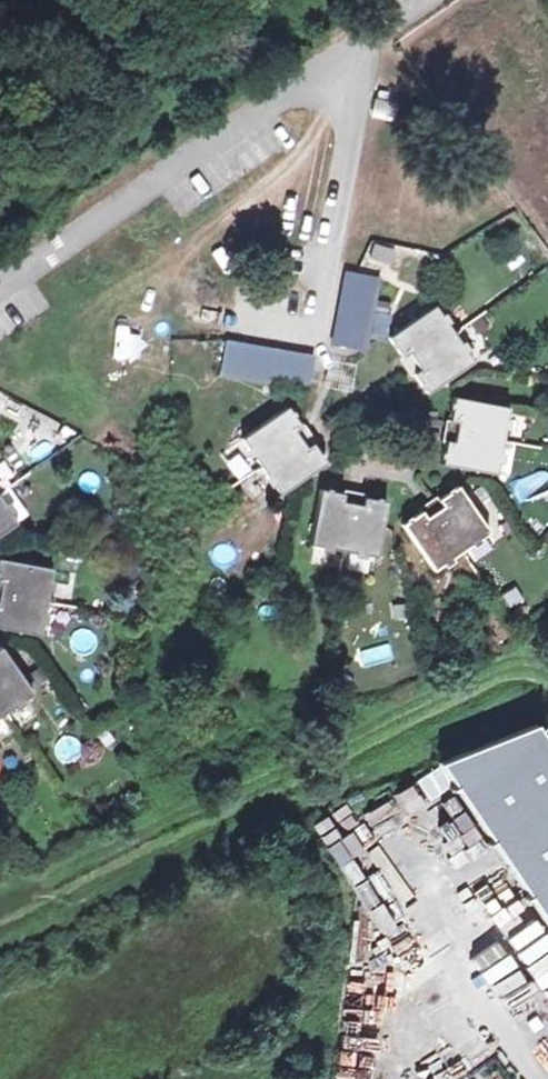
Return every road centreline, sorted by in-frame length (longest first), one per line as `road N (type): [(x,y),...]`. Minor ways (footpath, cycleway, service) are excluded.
road 1 (unclassified): [(367,31),(0,280)]
road 2 (residential): [(367,31),(318,325),(277,319)]

